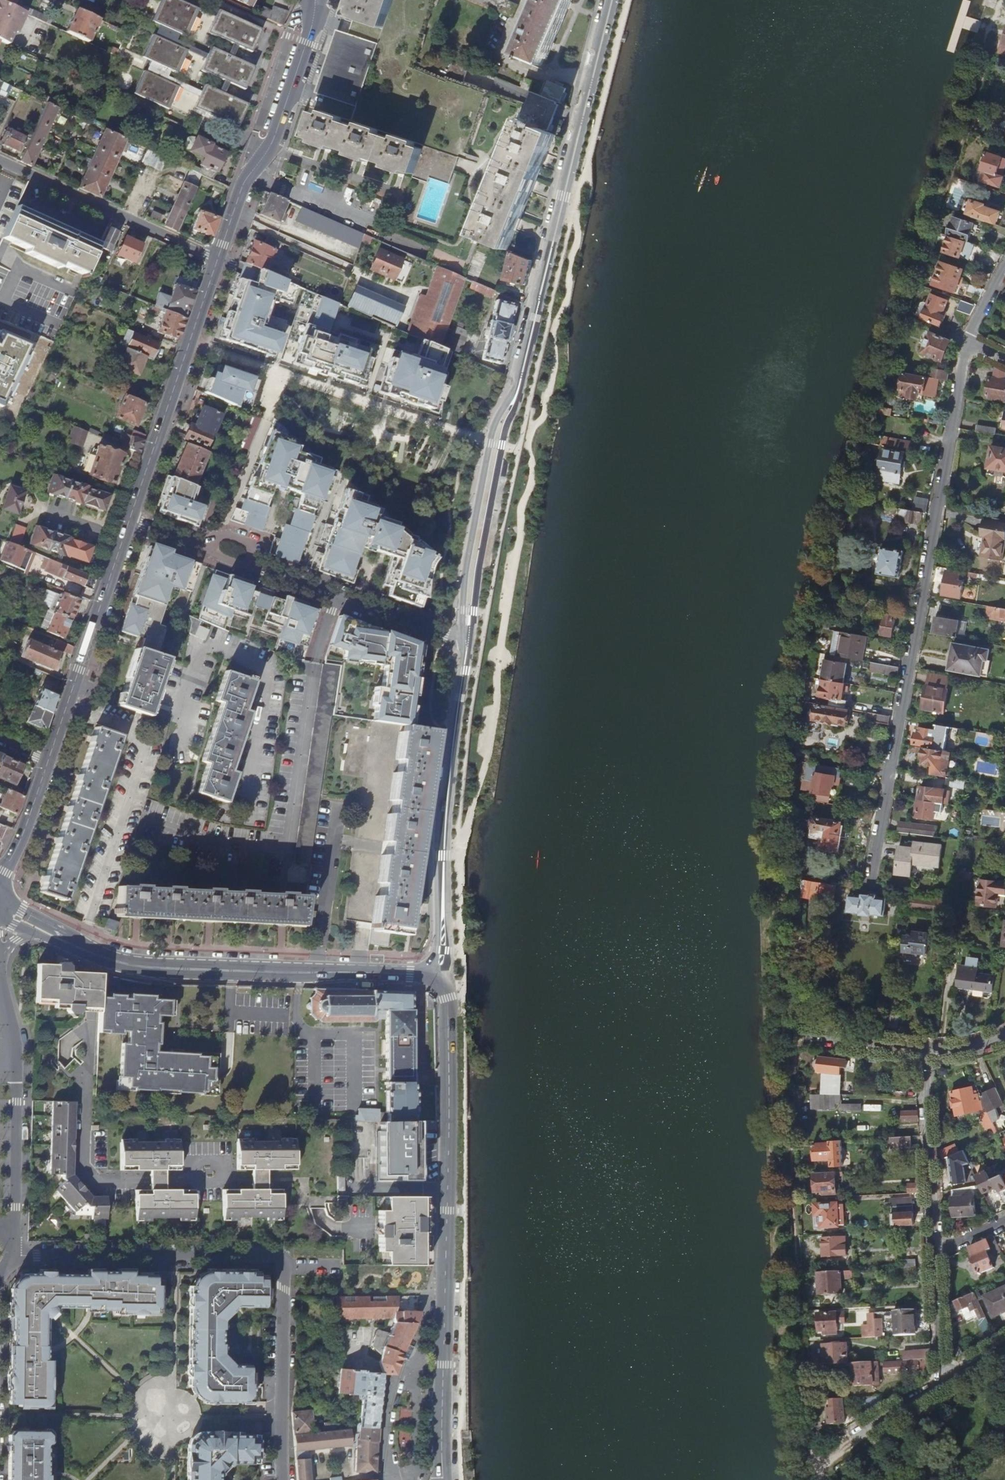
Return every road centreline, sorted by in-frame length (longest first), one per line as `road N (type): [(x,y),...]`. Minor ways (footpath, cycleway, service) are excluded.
road 1 (secondary): [(467,644),(499,430),(519,387),(613,0)]
road 2 (residential): [(968,341),(870,885)]
road 3 (residential): [(283,1479),(282,1254),(13,1256)]
road 4 (residential): [(95,961),(83,1168),(96,1182),(200,1182)]
road 5 (secondary): [(444,1293),(448,1068),(441,979)]
road 6 (residential): [(12,1243),(17,1077),(0,965)]
road 7 (secondary): [(316,0),(273,141),(244,181),(218,259)]
road 8 (secondary): [(218,259),(130,520)]
road 9 (secondary): [(130,520),(48,762)]
road 10 (secondary): [(427,975),(176,969)]
road 11 (residential): [(218,259),(0,161)]
road 12 (residential): [(467,644),(259,568)]
road 13 (secondary): [(444,863),(467,644)]
road 14 (unclassified): [(444,1293),(429,1293),(417,1359),(398,1380),(385,1449),(397,1479)]
road 15 (residential): [(926,1049),(936,1250)]
road 16 (secondary): [(443,1479),(444,1293)]
road 17 (residential): [(947,1383),(824,1462)]
road 18 (residential): [(936,1250),(947,1383)]
road 19 (residential): [(926,1049),(796,1035)]
road 20 (secondary): [(48,762),(0,880)]

